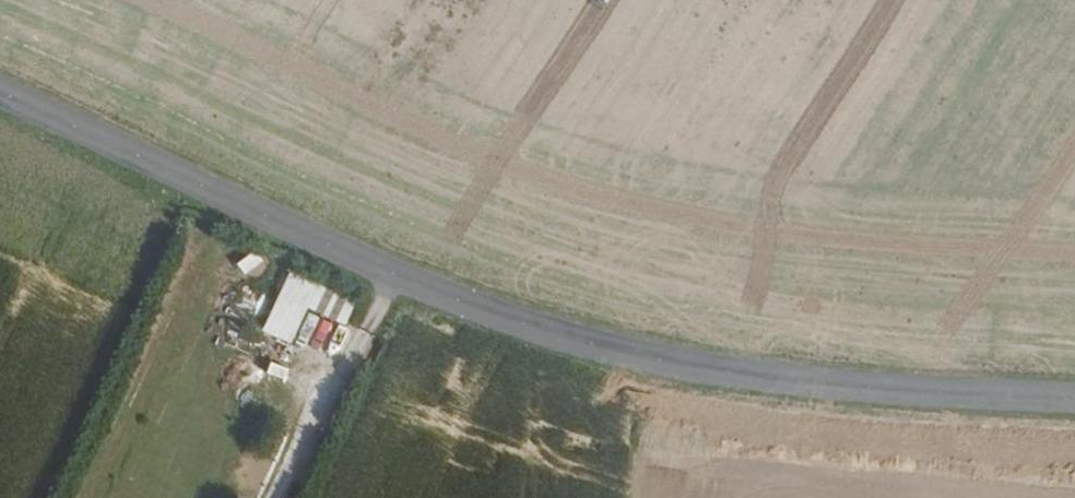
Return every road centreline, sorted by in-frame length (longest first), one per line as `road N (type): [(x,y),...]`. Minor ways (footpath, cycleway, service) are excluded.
road 1 (tertiary): [(1074,398),(768,384),(651,360),(506,314),(296,231),(0,93)]

